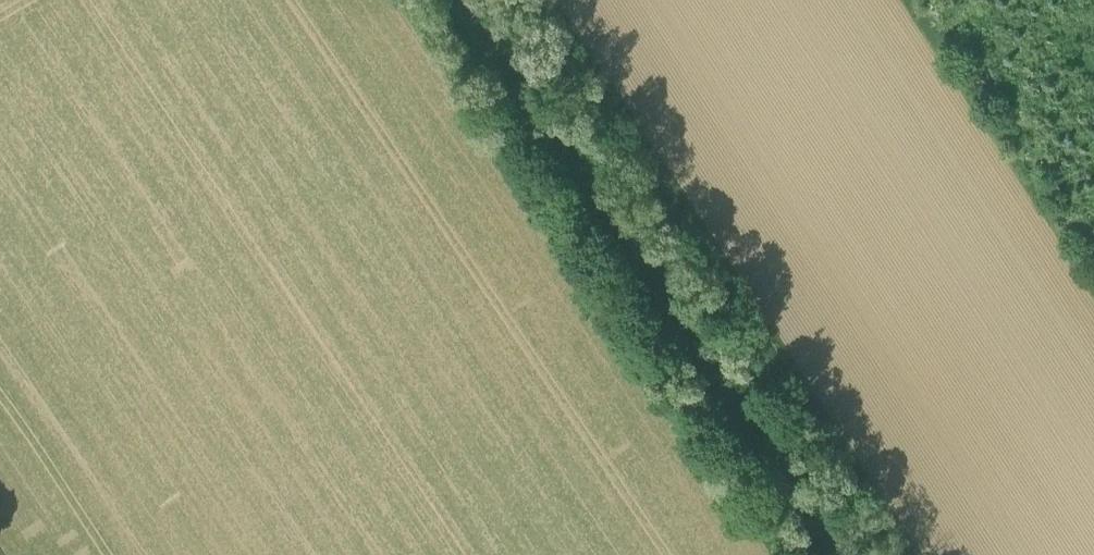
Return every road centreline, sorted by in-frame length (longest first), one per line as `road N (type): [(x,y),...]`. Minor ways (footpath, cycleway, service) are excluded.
road 1 (track): [(549,0),(910,554)]

